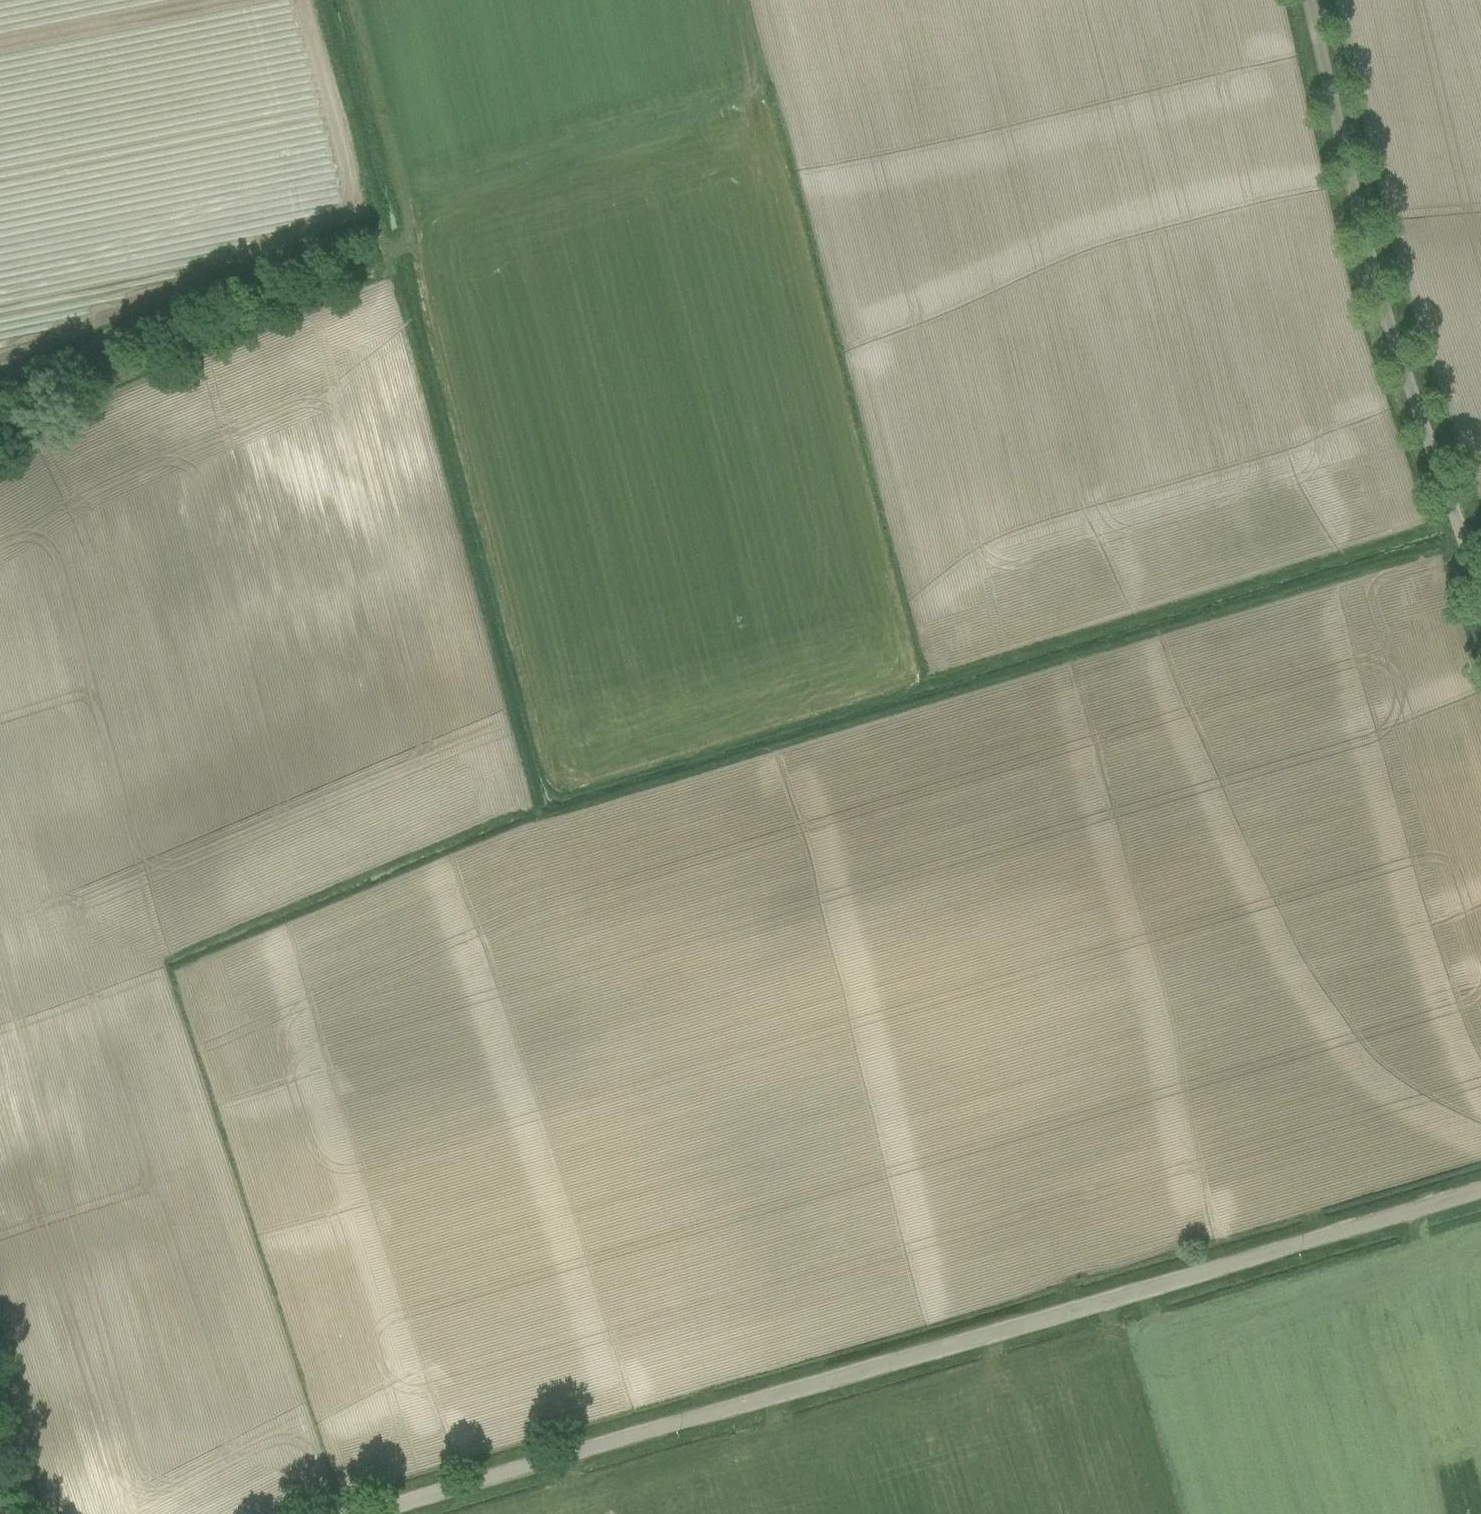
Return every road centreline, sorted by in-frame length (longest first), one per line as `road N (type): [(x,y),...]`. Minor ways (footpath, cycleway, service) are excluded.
road 1 (unclassified): [(360,1513),(1480,1191)]
road 2 (unclassified): [(1480,587),(1323,123),(1298,0)]

